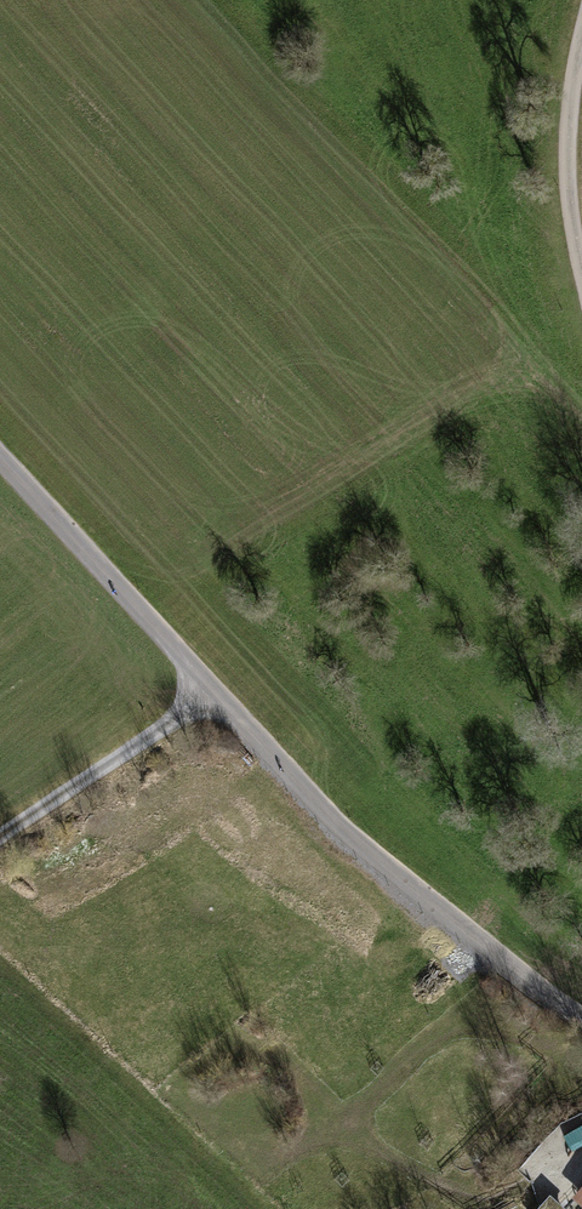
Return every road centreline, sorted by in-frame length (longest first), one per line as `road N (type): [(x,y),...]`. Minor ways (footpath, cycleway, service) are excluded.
road 1 (unclassified): [(0,461),(393,882),(476,952),(581,1017)]
road 2 (track): [(214,692),(0,839)]
road 3 (track): [(581,272),(567,166),(581,34)]

